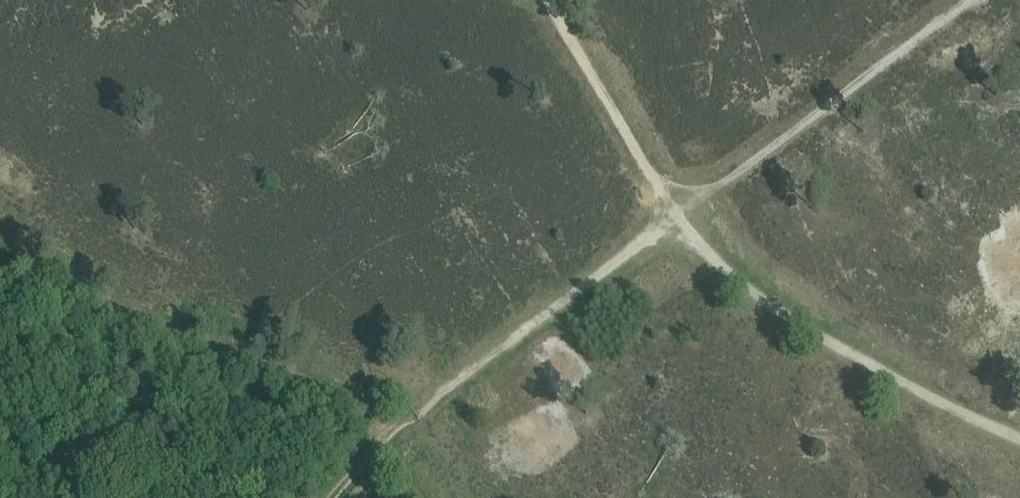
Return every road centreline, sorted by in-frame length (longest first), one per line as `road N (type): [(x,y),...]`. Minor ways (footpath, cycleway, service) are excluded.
road 1 (track): [(381,440),(357,394),(0,257)]
road 2 (track): [(668,212),(756,295),(1019,436)]
road 3 (track): [(381,440),(668,212)]
road 4 (track): [(668,212),(953,0)]
road 5 (track): [(668,212),(541,0)]

